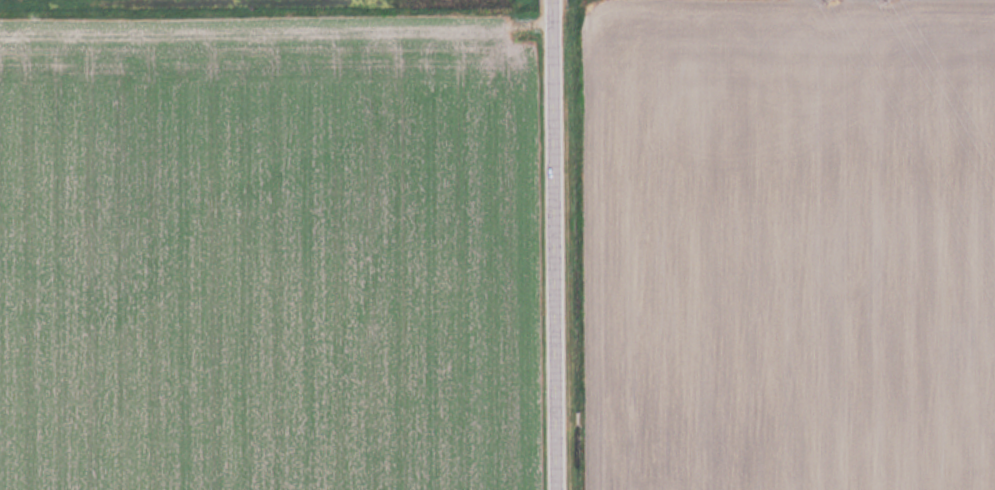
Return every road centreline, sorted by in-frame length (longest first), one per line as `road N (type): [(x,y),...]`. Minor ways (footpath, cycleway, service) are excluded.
road 1 (residential): [(566,489),(562,0)]

